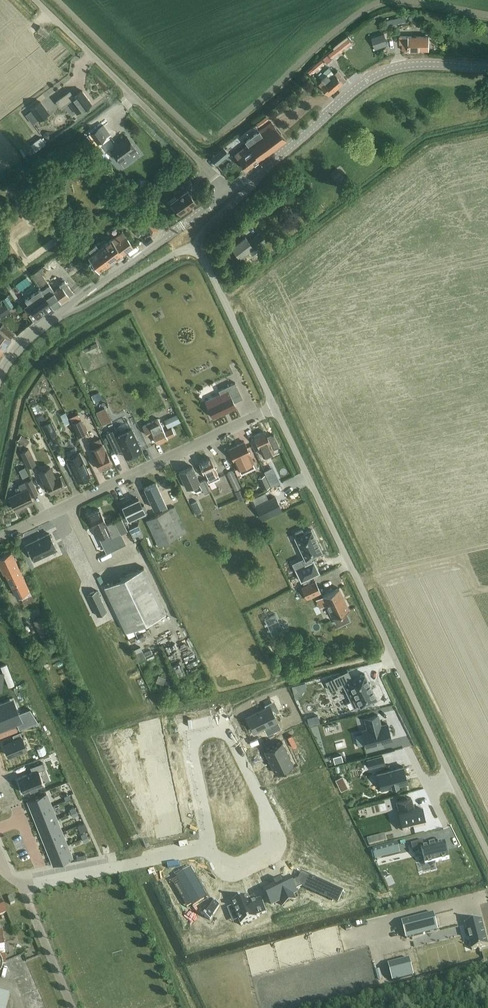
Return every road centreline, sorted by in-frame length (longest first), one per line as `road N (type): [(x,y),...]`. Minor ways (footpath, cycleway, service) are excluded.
road 1 (unclassified): [(452,778),(275,407)]
road 2 (residential): [(0,536),(275,407)]
road 3 (unclassified): [(229,190),(34,0)]
road 4 (tertiary): [(260,168),(382,68),(412,61),(487,65)]
road 5 (residential): [(211,849),(220,869),(242,868),(271,851),(272,832),(230,734),(207,728),(191,747)]
road 6 (residential): [(0,862),(22,886),(211,849)]
road 7 (tertiary): [(54,316),(229,190)]
road 8 (unclassified): [(275,407),(200,250)]
road 9 (unclassified): [(200,250),(175,253),(54,316)]

